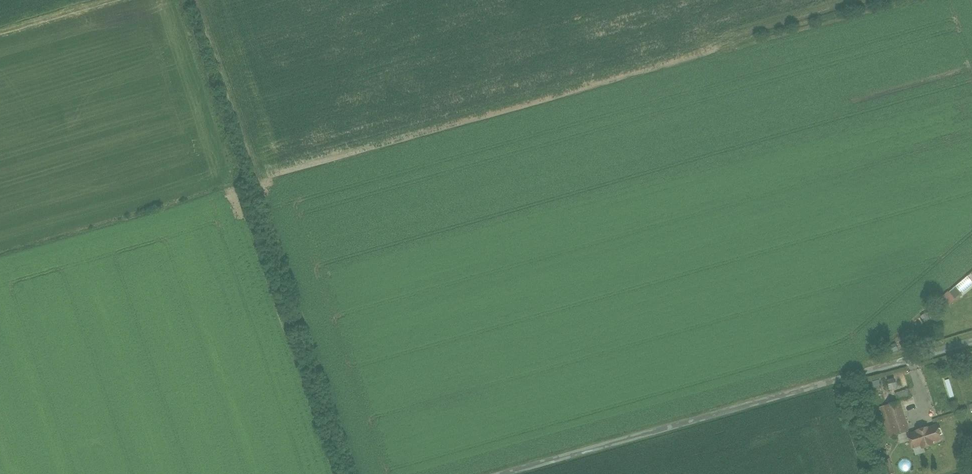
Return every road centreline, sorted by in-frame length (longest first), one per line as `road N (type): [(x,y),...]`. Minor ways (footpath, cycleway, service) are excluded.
road 1 (residential): [(971,341),(501,473)]

